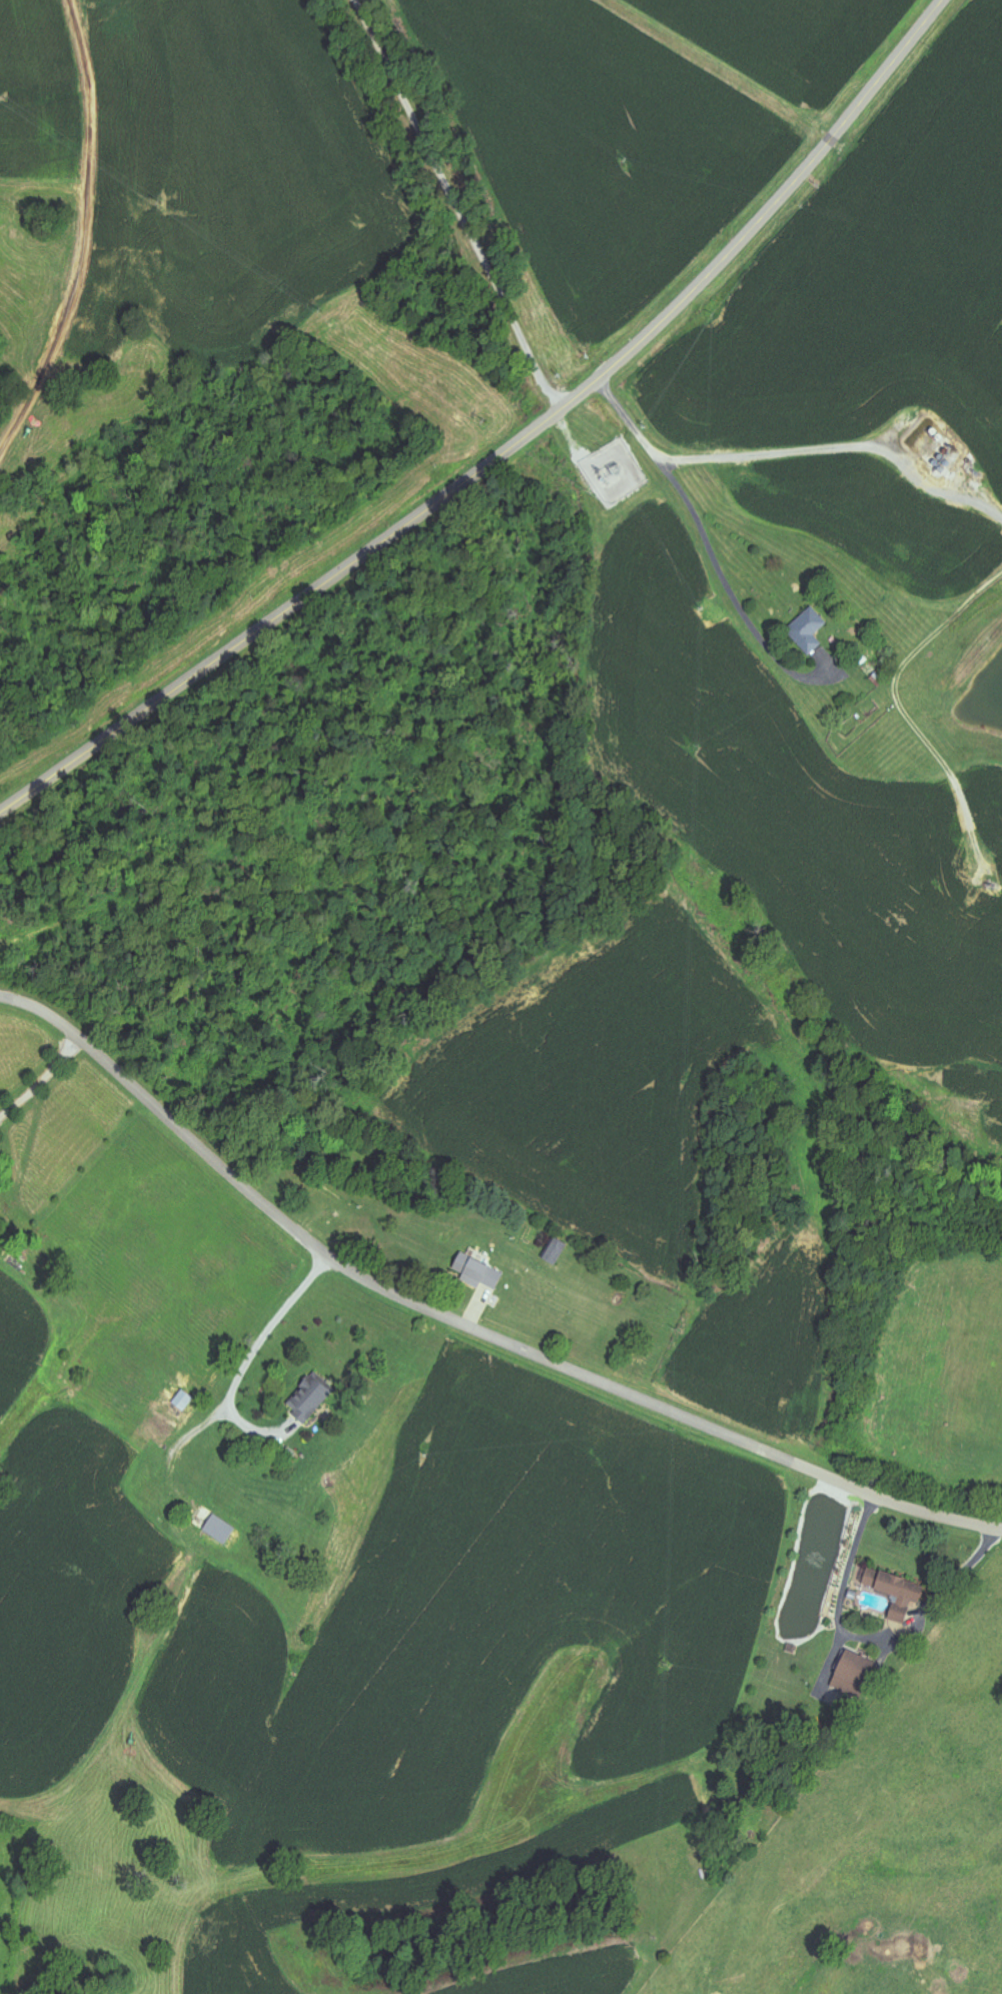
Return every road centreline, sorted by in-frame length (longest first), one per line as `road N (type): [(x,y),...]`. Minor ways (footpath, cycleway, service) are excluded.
road 1 (secondary): [(0,814),(401,531),(593,384),(775,204),(944,0)]
road 2 (residential): [(0,999),(48,1014),(72,1032),(271,1215),(369,1285),(890,1503),(1001,1530)]
road 3 (residential): [(583,392),(620,418),(687,498),(766,626)]

